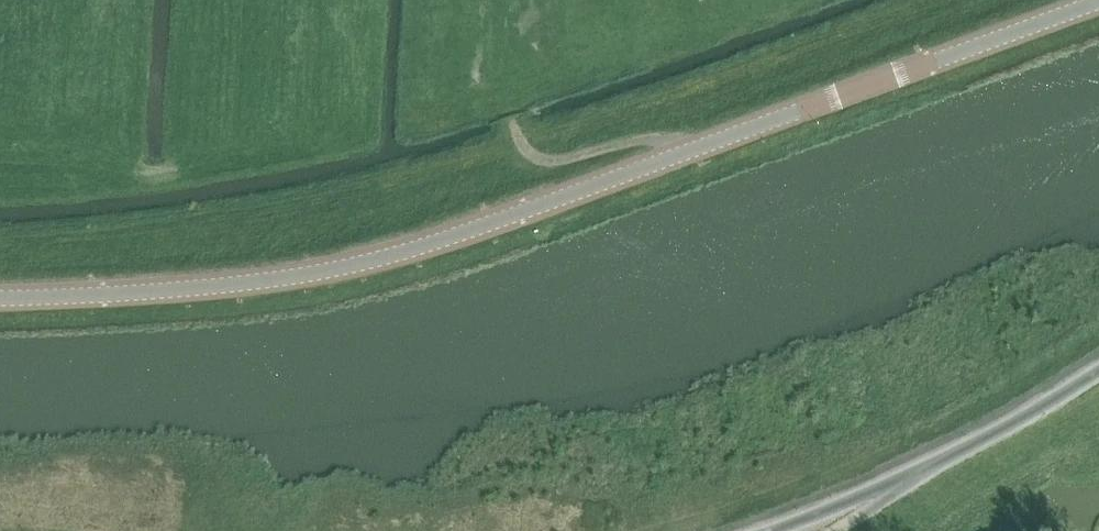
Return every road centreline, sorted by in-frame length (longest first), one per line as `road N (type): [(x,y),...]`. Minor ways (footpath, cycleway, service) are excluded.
road 1 (secondary): [(0,300),(196,292),(371,264),(1098,4)]
road 2 (track): [(504,24),(504,94),(517,139),(544,164),(657,137),(695,149)]
road 3 (unclassified): [(912,474),(1098,371)]
road 4 (unclassified): [(771,530),(912,474)]

